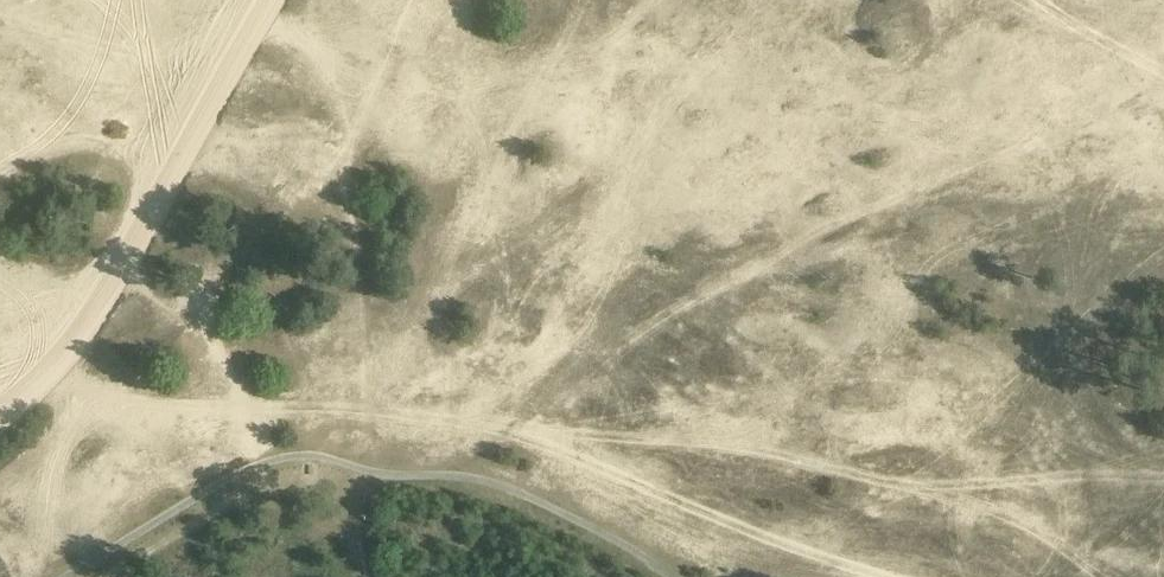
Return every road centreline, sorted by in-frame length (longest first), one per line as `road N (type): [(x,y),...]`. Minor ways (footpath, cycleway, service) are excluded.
road 1 (track): [(252,25),(363,141),(511,232),(715,277),(845,288),(941,272),(1068,306)]
road 2 (track): [(1018,576),(975,554),(931,495),(954,426),(1163,196)]
road 3 (track): [(0,414),(111,282),(267,0)]
road 4 (track): [(112,576),(243,496),(327,477),(347,495),(365,576)]

